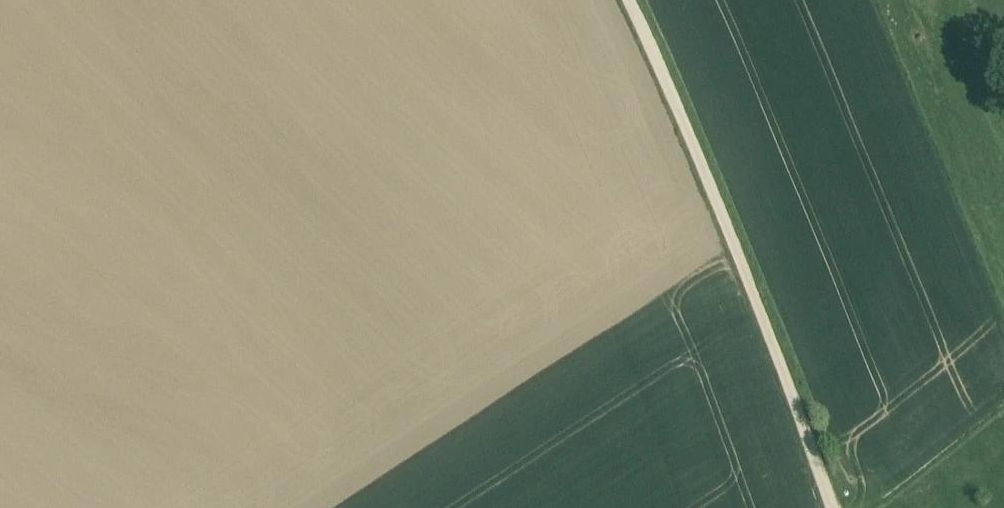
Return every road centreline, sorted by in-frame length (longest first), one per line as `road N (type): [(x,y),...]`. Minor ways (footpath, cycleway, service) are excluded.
road 1 (track): [(636,0),(841,507)]

